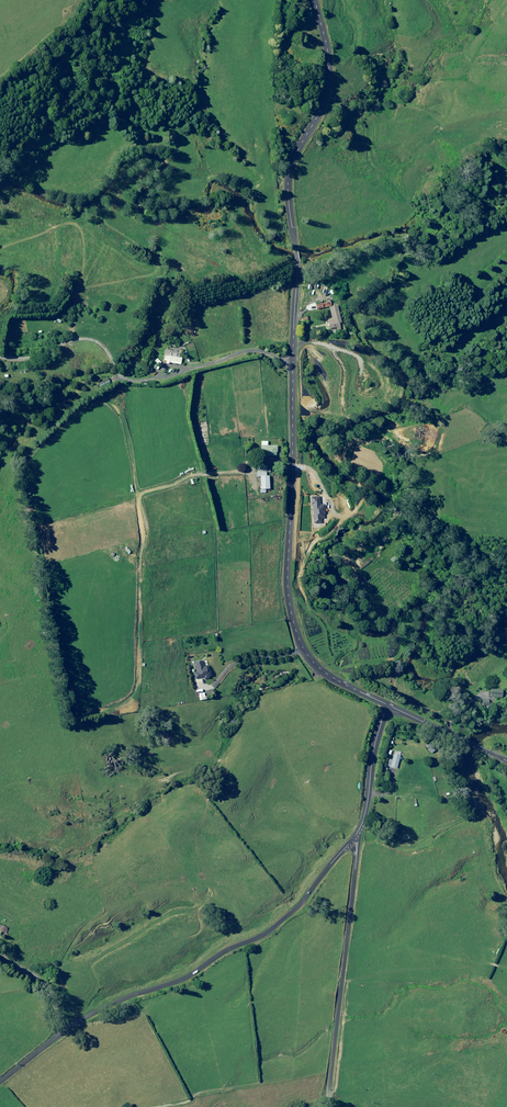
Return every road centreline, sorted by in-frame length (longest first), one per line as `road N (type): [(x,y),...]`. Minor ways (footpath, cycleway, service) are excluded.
road 1 (unclassified): [(309,0),(322,39),(322,72),(317,104),(285,175),(298,258),(289,605),(299,639),(320,669),(388,705)]
road 2 (residential): [(67,1029),(268,933),(353,840)]
road 3 (track): [(506,423),(494,429),(472,406),(451,409),(428,450),(386,434),(356,435),(340,405),(359,355),(293,343)]
road 4 (residential): [(324,1106),(353,840)]
road 5 (residential): [(353,840),(388,705)]
road 6 (unclassified): [(388,705),(506,761)]

